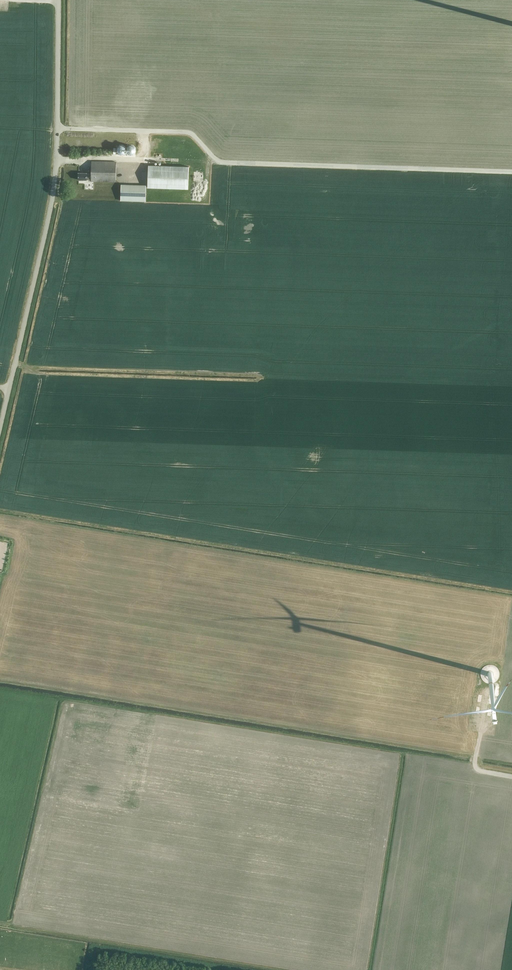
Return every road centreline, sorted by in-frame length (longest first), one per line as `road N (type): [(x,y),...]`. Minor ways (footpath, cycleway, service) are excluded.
road 1 (unclassified): [(8,390),(52,201),(58,0)]

